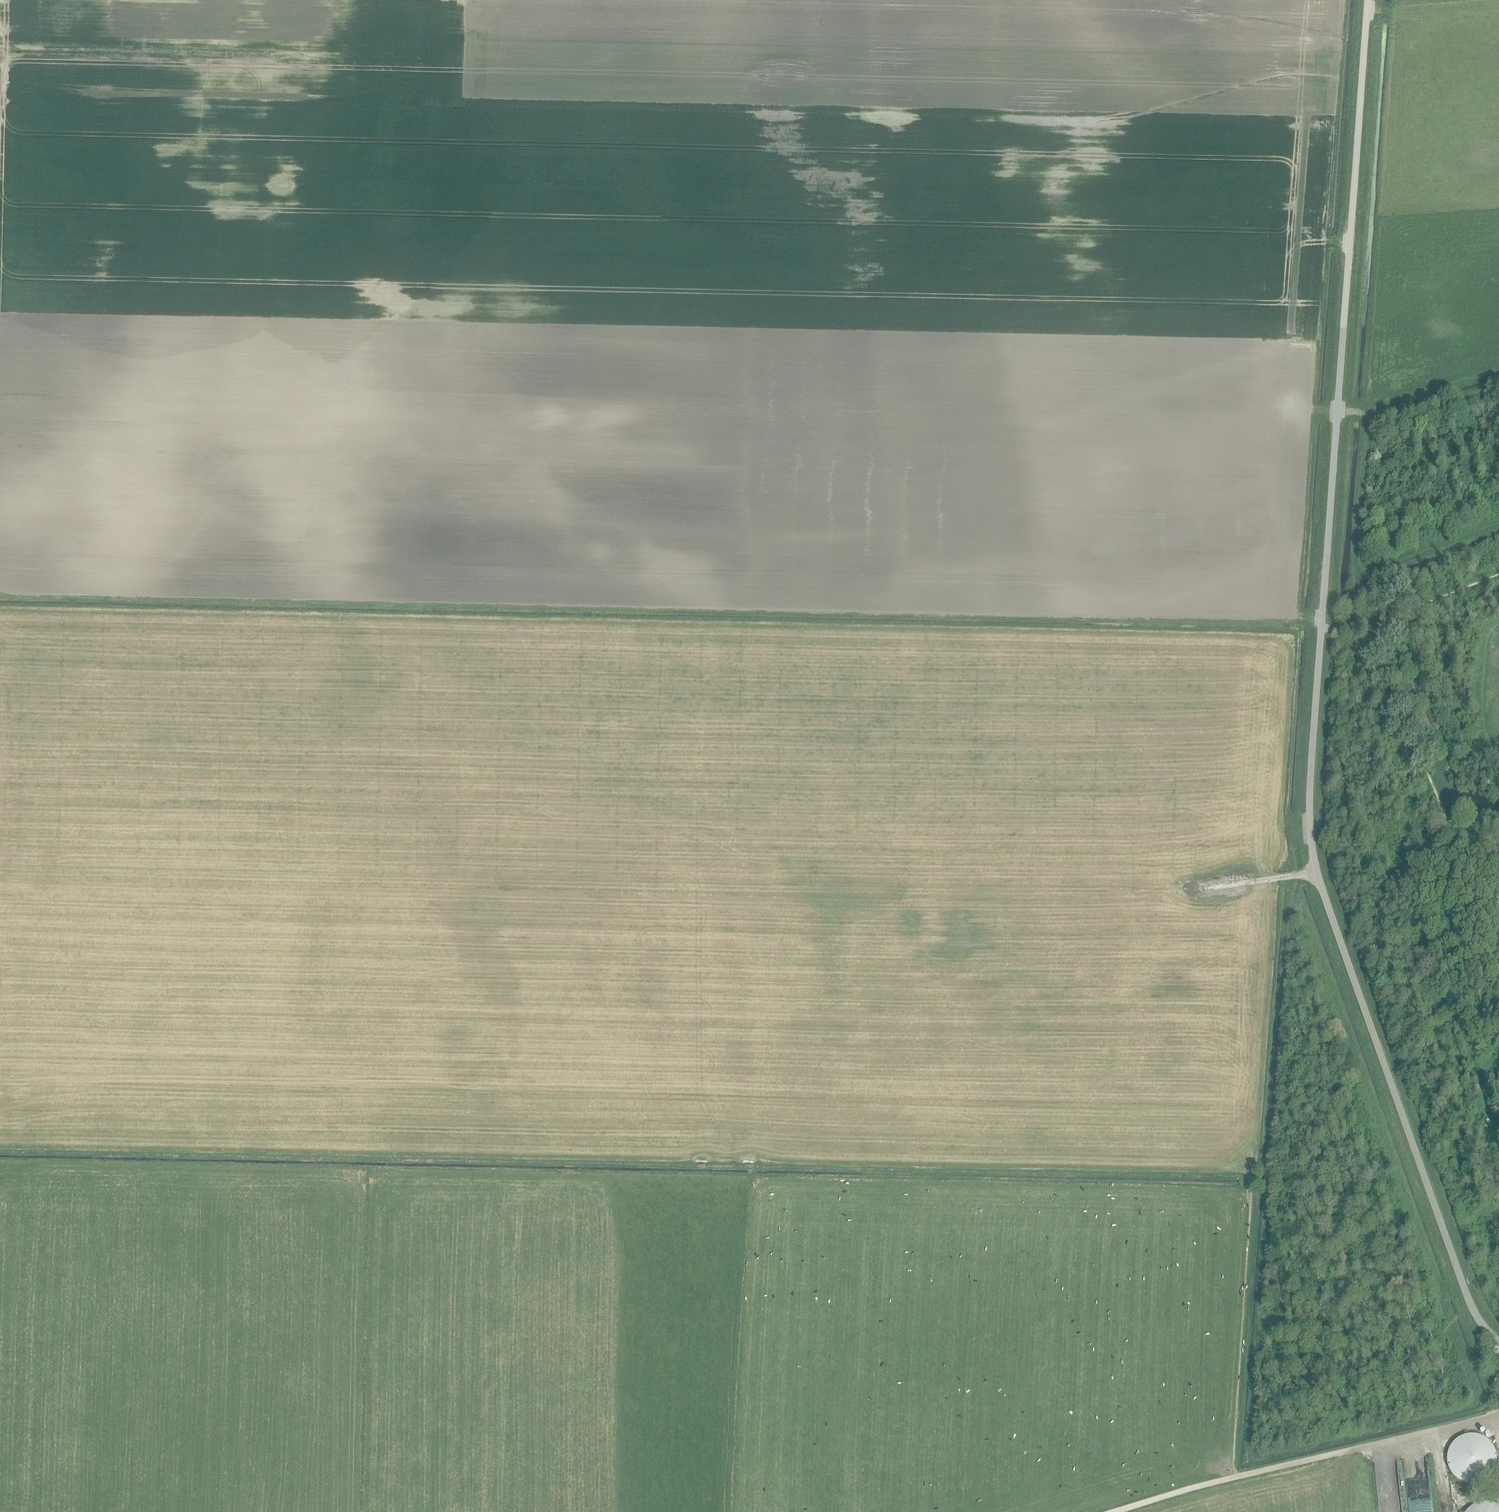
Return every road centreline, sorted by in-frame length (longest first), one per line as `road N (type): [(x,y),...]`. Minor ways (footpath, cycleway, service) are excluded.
road 1 (unclassified): [(1498,1346),(1469,1309),(1311,843),(1367,0)]

